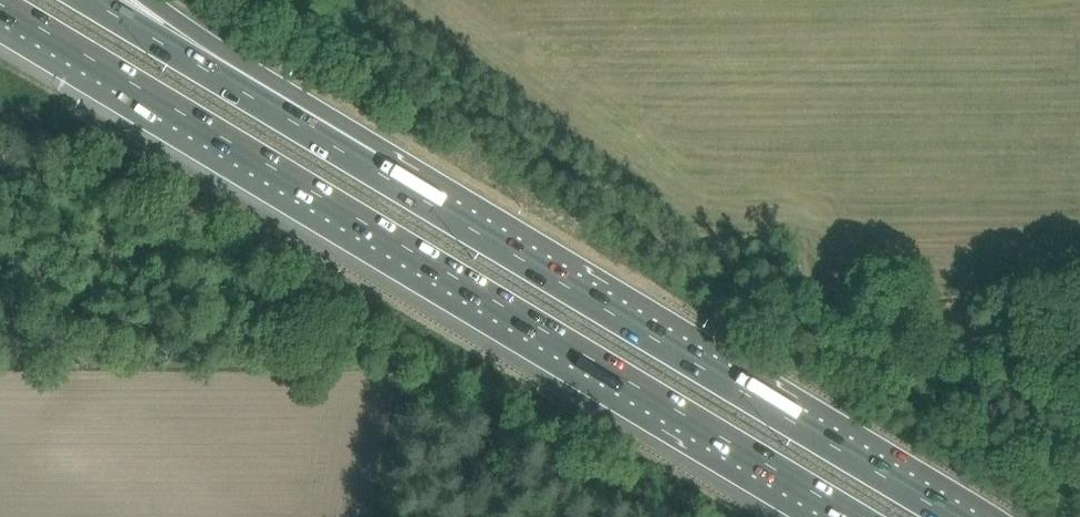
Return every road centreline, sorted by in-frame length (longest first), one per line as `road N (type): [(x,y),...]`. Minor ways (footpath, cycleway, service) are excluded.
road 1 (motorway): [(0,4),(849,516)]
road 2 (motorway): [(953,516),(406,188)]
road 3 (motorway): [(406,188),(92,0)]
road 4 (motorway): [(406,188),(147,0)]

